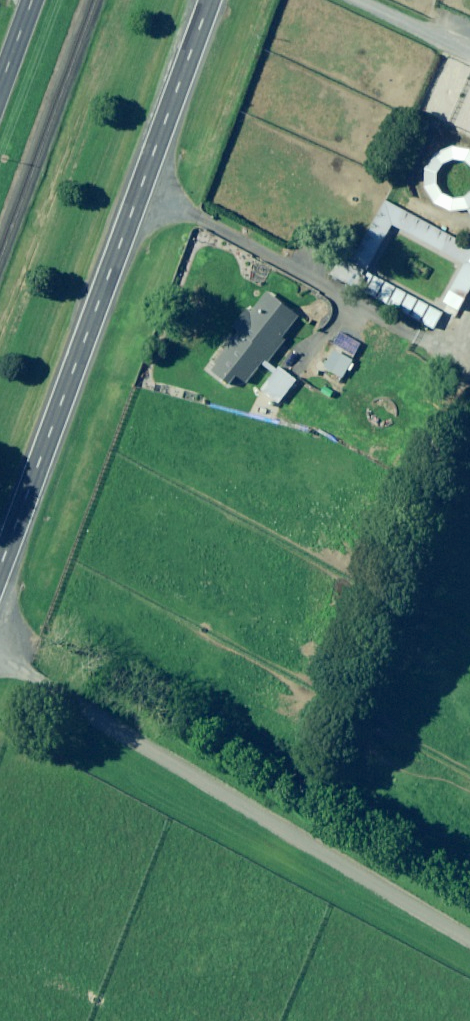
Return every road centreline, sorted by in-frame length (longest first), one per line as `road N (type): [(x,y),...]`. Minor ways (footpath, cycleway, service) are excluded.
road 1 (primary): [(0,582),(214,0)]
road 2 (track): [(469,938),(337,857),(253,818),(0,662)]
road 3 (track): [(469,371),(145,188)]

